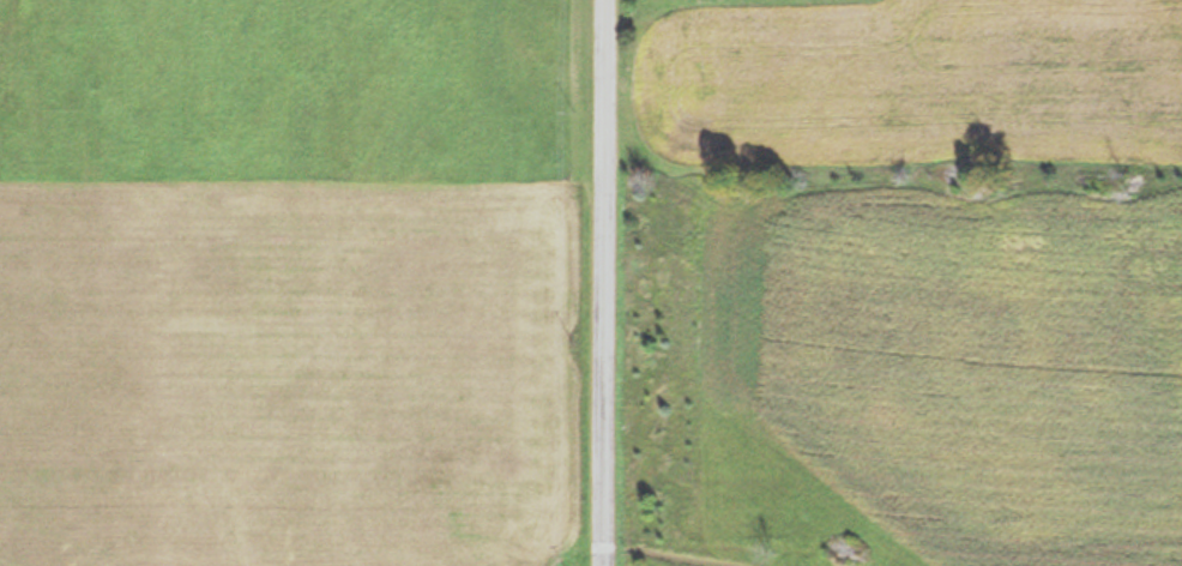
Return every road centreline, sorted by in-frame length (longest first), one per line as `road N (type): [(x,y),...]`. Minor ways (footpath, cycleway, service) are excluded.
road 1 (residential): [(602,565),(604,0)]

